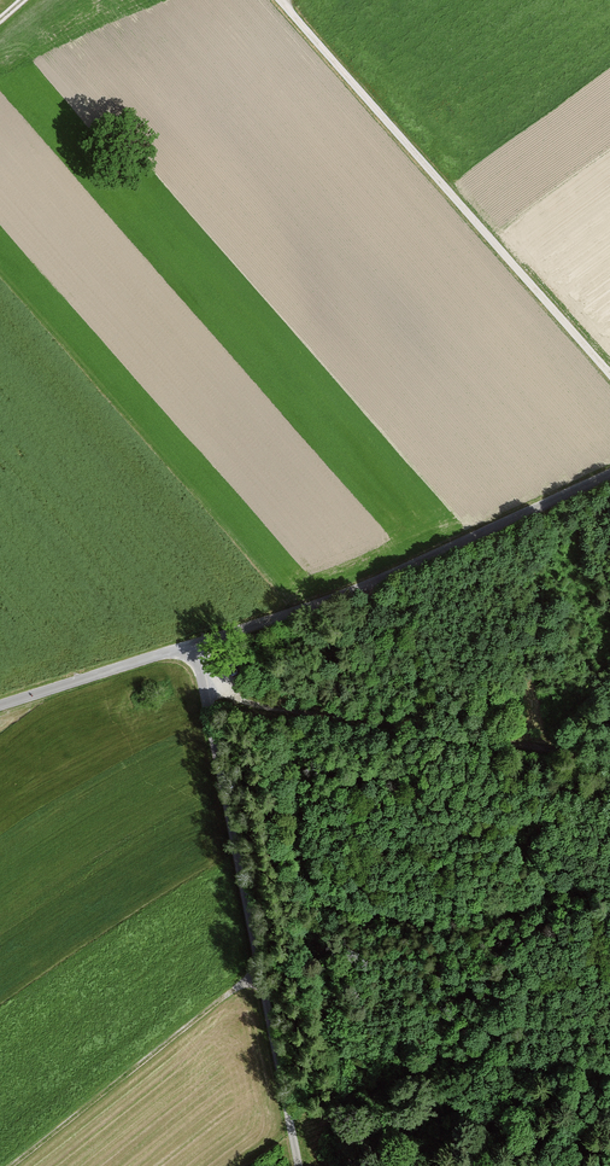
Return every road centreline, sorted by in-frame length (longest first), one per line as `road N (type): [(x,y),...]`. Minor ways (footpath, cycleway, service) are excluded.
road 1 (track): [(299,1165),(192,645)]
road 2 (track): [(280,0),(609,377)]
road 3 (track): [(609,475),(372,584),(192,645)]
road 4 (track): [(207,694),(609,760)]
road 5 (track): [(259,978),(12,1165)]
road 6 (track): [(0,703),(192,645)]

